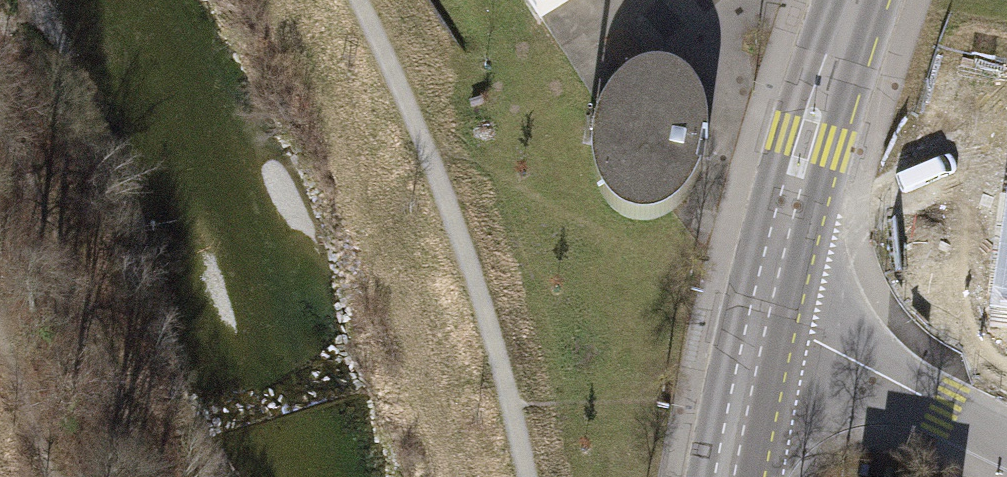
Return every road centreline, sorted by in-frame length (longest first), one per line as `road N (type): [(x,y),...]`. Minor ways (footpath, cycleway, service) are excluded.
road 1 (track): [(528,476),(451,212),(359,0)]
road 2 (track): [(0,124),(85,312),(138,476)]
road 3 (primary): [(863,0),(764,321)]
road 4 (residential): [(764,321),(1006,438)]
road 5 (primary): [(764,321),(731,476)]

